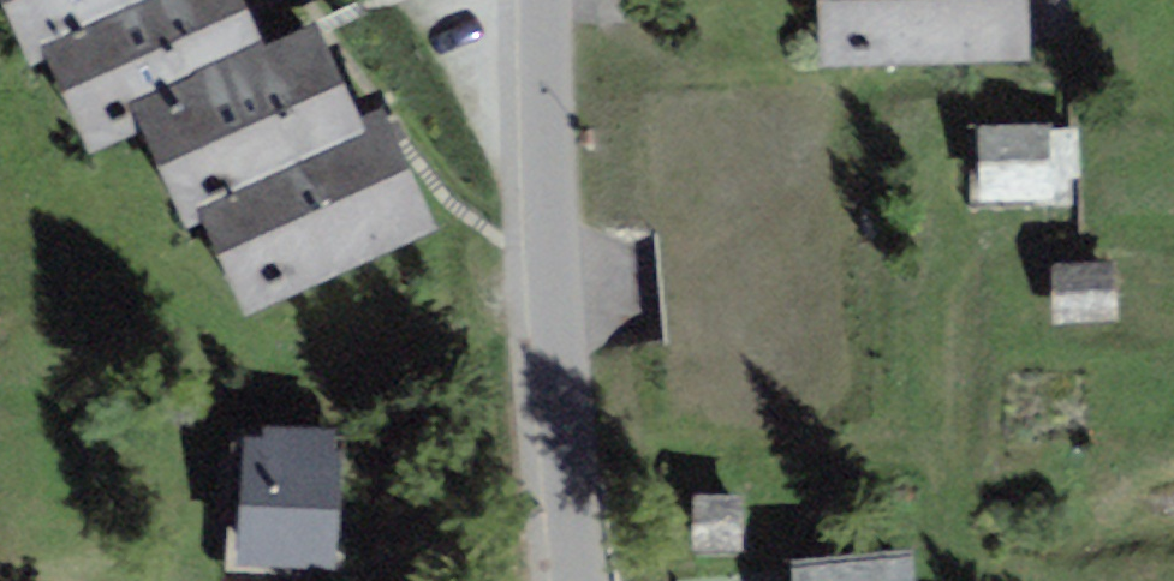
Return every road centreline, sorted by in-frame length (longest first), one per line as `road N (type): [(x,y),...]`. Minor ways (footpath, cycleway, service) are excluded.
road 1 (tertiary): [(534,0),(570,580)]

